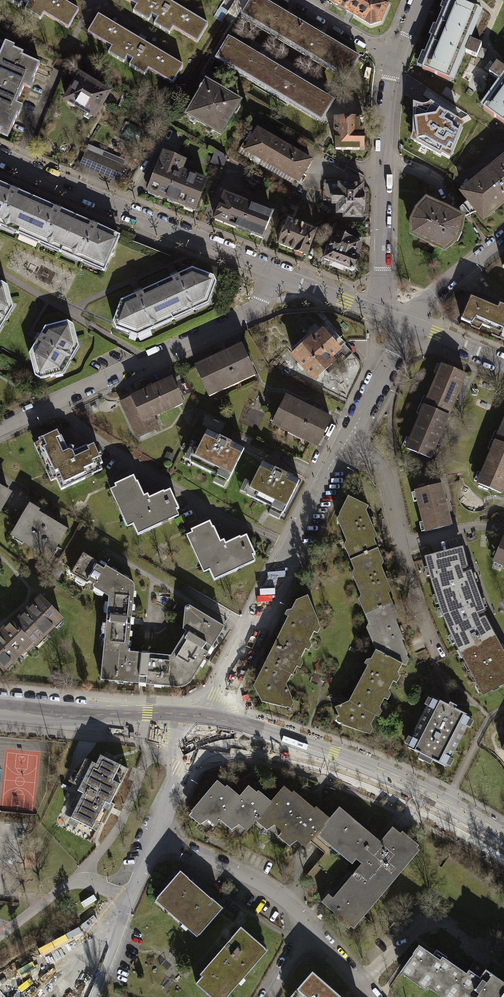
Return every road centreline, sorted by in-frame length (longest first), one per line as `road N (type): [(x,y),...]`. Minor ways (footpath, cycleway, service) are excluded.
road 1 (tertiary): [(200,726),(365,773),(503,847)]
road 2 (residential): [(0,429),(242,317),(274,273)]
road 3 (residential): [(346,446),(200,726)]
road 4 (residential): [(0,157),(274,273)]
road 5 (residential): [(372,312),(380,270),(383,107),(396,55)]
road 6 (residential): [(346,446),(386,478),(405,566),(438,656)]
road 7 (tertiary): [(0,707),(200,726)]
road 8 (residential): [(153,840),(255,882),(310,928)]
road 9 (residential): [(129,897),(72,882),(0,935)]
road 10 (residential): [(403,323),(346,446)]
road 11 (residential): [(503,236),(403,323)]
road 12 (residential): [(200,726),(153,840)]

